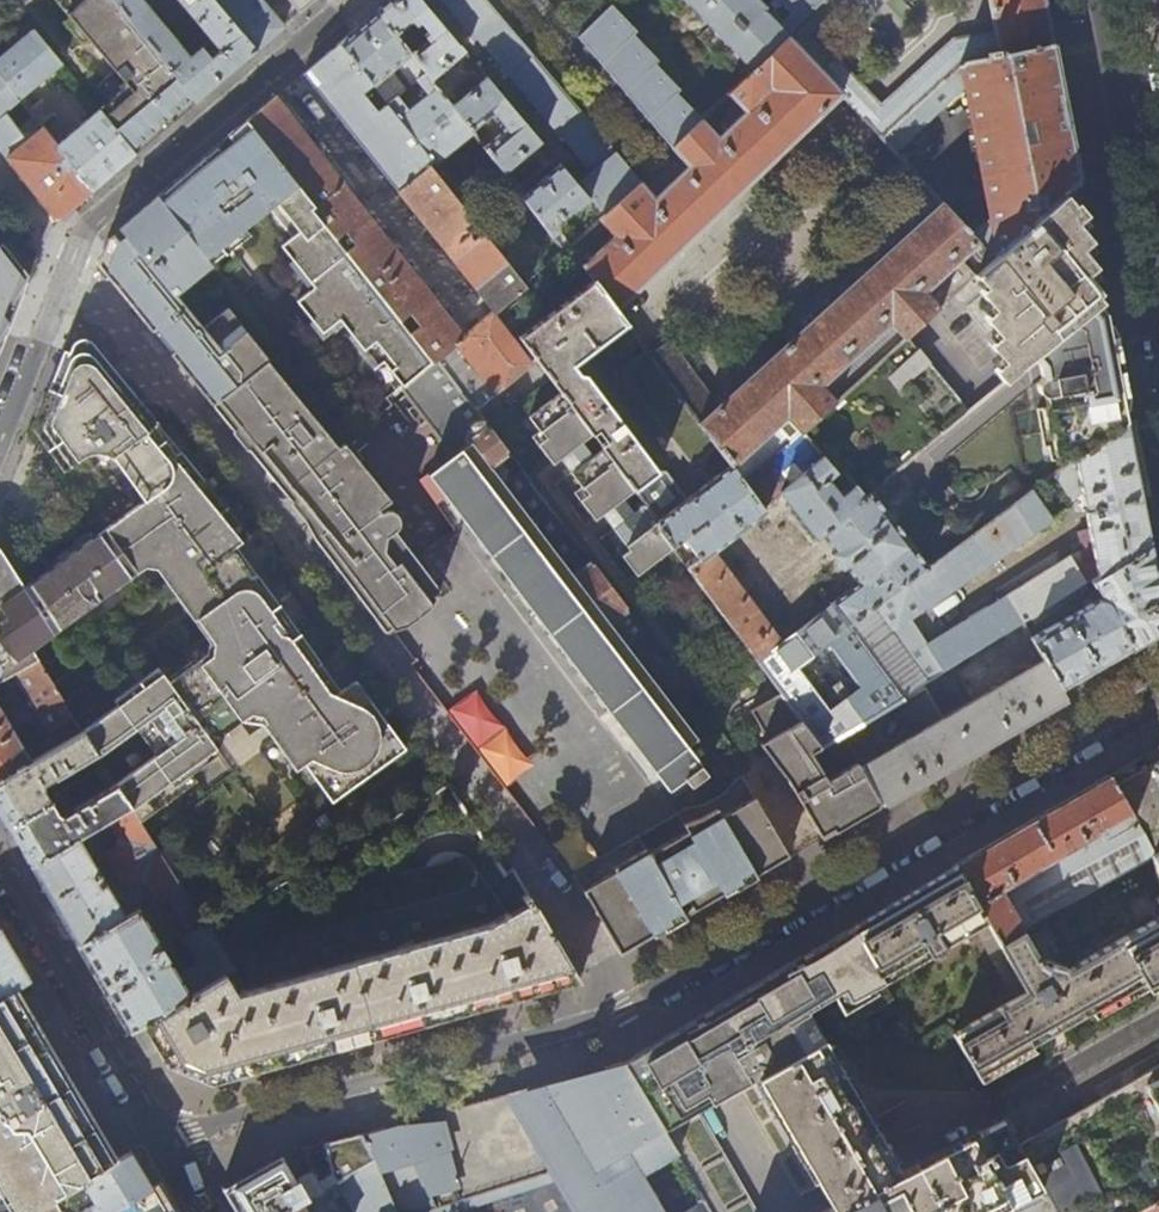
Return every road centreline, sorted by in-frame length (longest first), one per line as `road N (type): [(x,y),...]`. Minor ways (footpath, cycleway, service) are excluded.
road 1 (residential): [(1158,693),(621,1010),(159,1136)]
road 2 (residential): [(352,0),(98,215),(0,437)]
road 3 (residential): [(0,867),(159,1136)]
road 4 (secondary): [(1101,0),(1158,296)]
road 5 (residential): [(1158,1019),(995,1112)]

